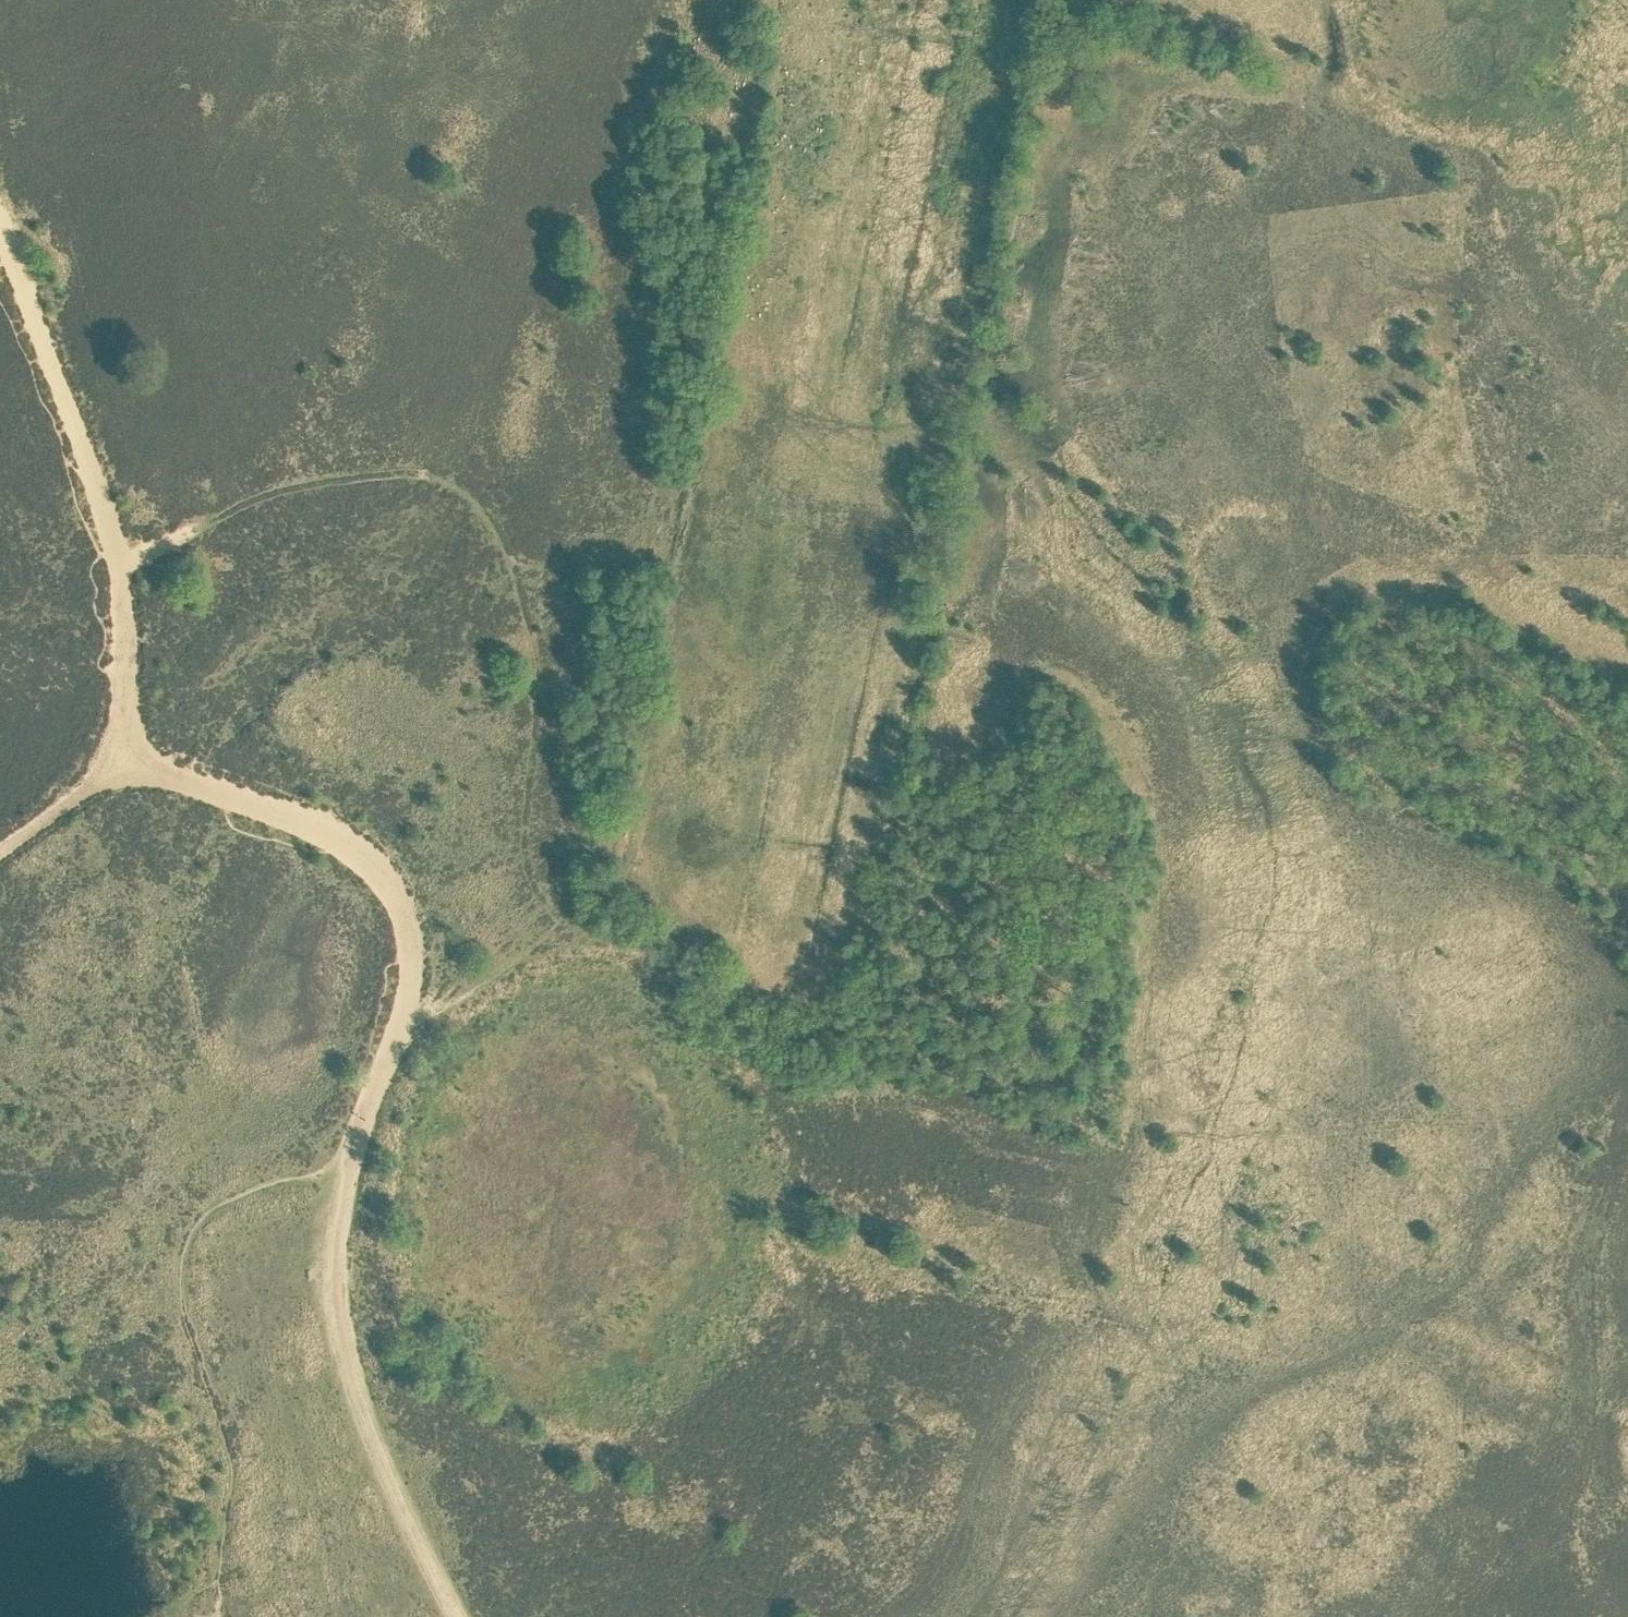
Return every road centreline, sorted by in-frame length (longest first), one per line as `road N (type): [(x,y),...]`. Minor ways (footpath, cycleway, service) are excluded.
road 1 (track): [(0,242),(77,424),(117,568),(124,705),(138,762),(354,838),(401,918),(408,967),(399,1034),(350,1155)]
road 2 (track): [(350,1155),(333,1247),(344,1349),(369,1435),(458,1616)]
road 3 (track): [(0,847),(138,762)]

